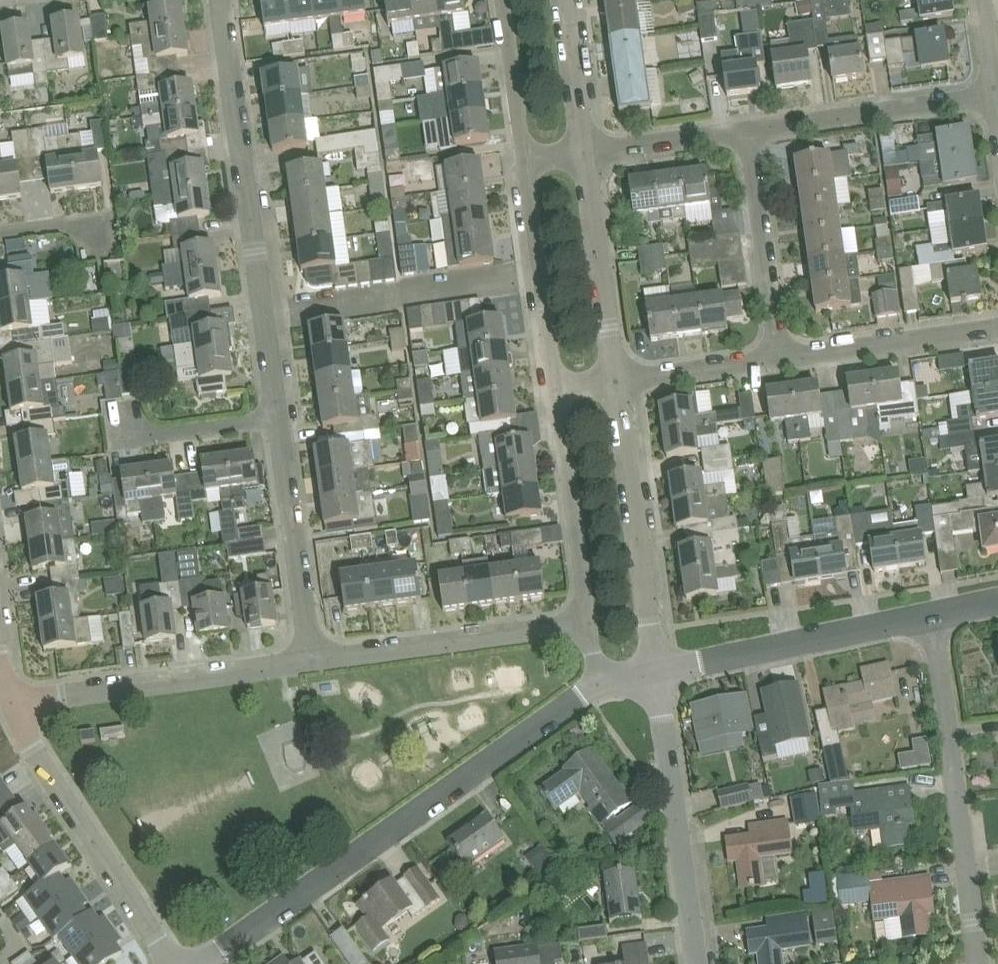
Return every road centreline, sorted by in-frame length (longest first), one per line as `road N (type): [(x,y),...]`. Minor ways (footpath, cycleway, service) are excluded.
road 1 (unclassified): [(209,963),(603,681)]
road 2 (residential): [(977,963),(932,614)]
road 3 (residential): [(265,315),(222,0)]
road 4 (residential): [(175,963),(7,697)]
road 5 (residential): [(7,697),(316,659)]
road 6 (residential): [(698,963),(657,669)]
road 7 (residential): [(657,669),(617,380)]
road 8 (unclassified): [(657,669),(932,614)]
road 9 (residential): [(316,659),(594,623)]
road 10 (residential): [(265,315),(541,276)]
road 11 (residential): [(749,130),(997,98)]
road 12 (residential): [(316,659),(278,420)]
road 13 (residential): [(594,623),(558,388)]
road 14 (residential): [(780,357),(749,130)]
road 15 (residential): [(617,380),(586,154)]
road 16 (residential): [(780,357),(997,326)]
road 17 (residential): [(586,154),(749,130)]
road 18 (residential): [(617,380),(780,357)]
road 19 (residential): [(524,161),(500,0)]
road 20 (residential): [(586,154),(565,0)]
road 21 (residential): [(131,448),(278,420)]

